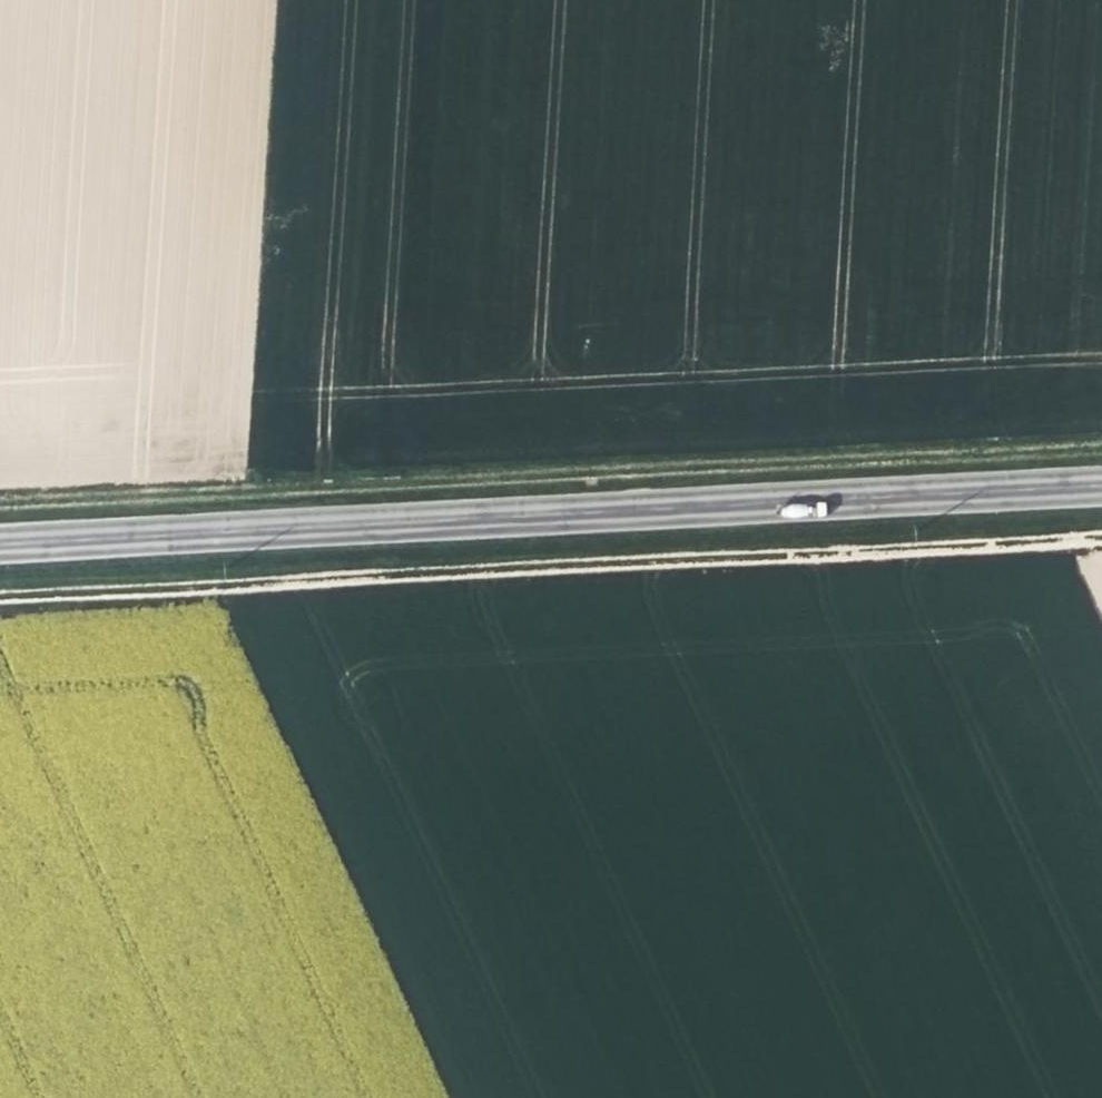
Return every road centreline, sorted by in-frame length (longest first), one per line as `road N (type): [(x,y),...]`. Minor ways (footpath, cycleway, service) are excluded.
road 1 (secondary): [(0,535),(1101,478)]
road 2 (track): [(0,597),(1101,541)]

